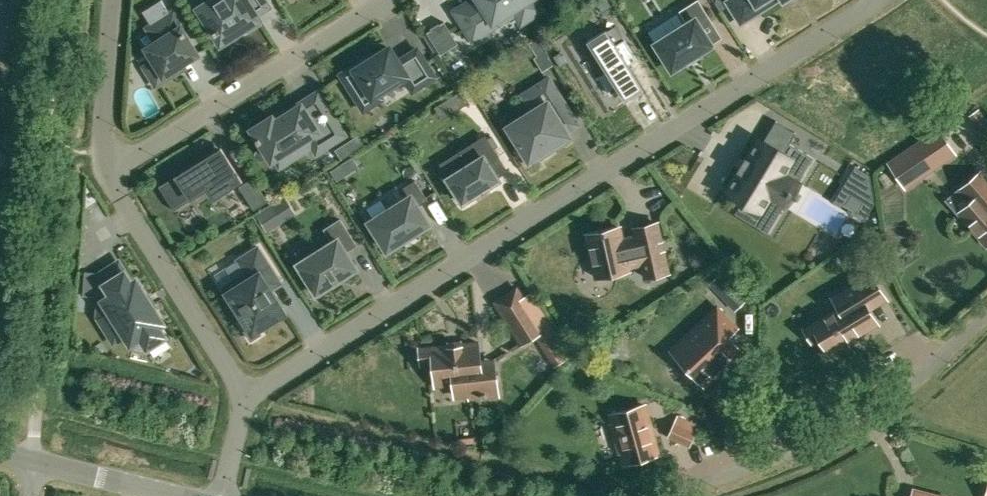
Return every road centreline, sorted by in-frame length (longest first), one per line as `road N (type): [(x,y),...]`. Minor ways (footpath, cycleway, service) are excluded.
road 1 (residential): [(243,416),(276,385),(878,0)]
road 2 (track): [(35,410),(62,0)]
road 3 (unclassified): [(684,495),(819,449),(917,385),(986,319)]
road 4 (residential): [(384,0),(144,151),(105,157)]
road 5 (residential): [(105,157),(121,198),(228,366),(243,416)]
road 6 (residential): [(112,0),(105,157)]
road 7 (unclassified): [(170,495),(33,460)]

